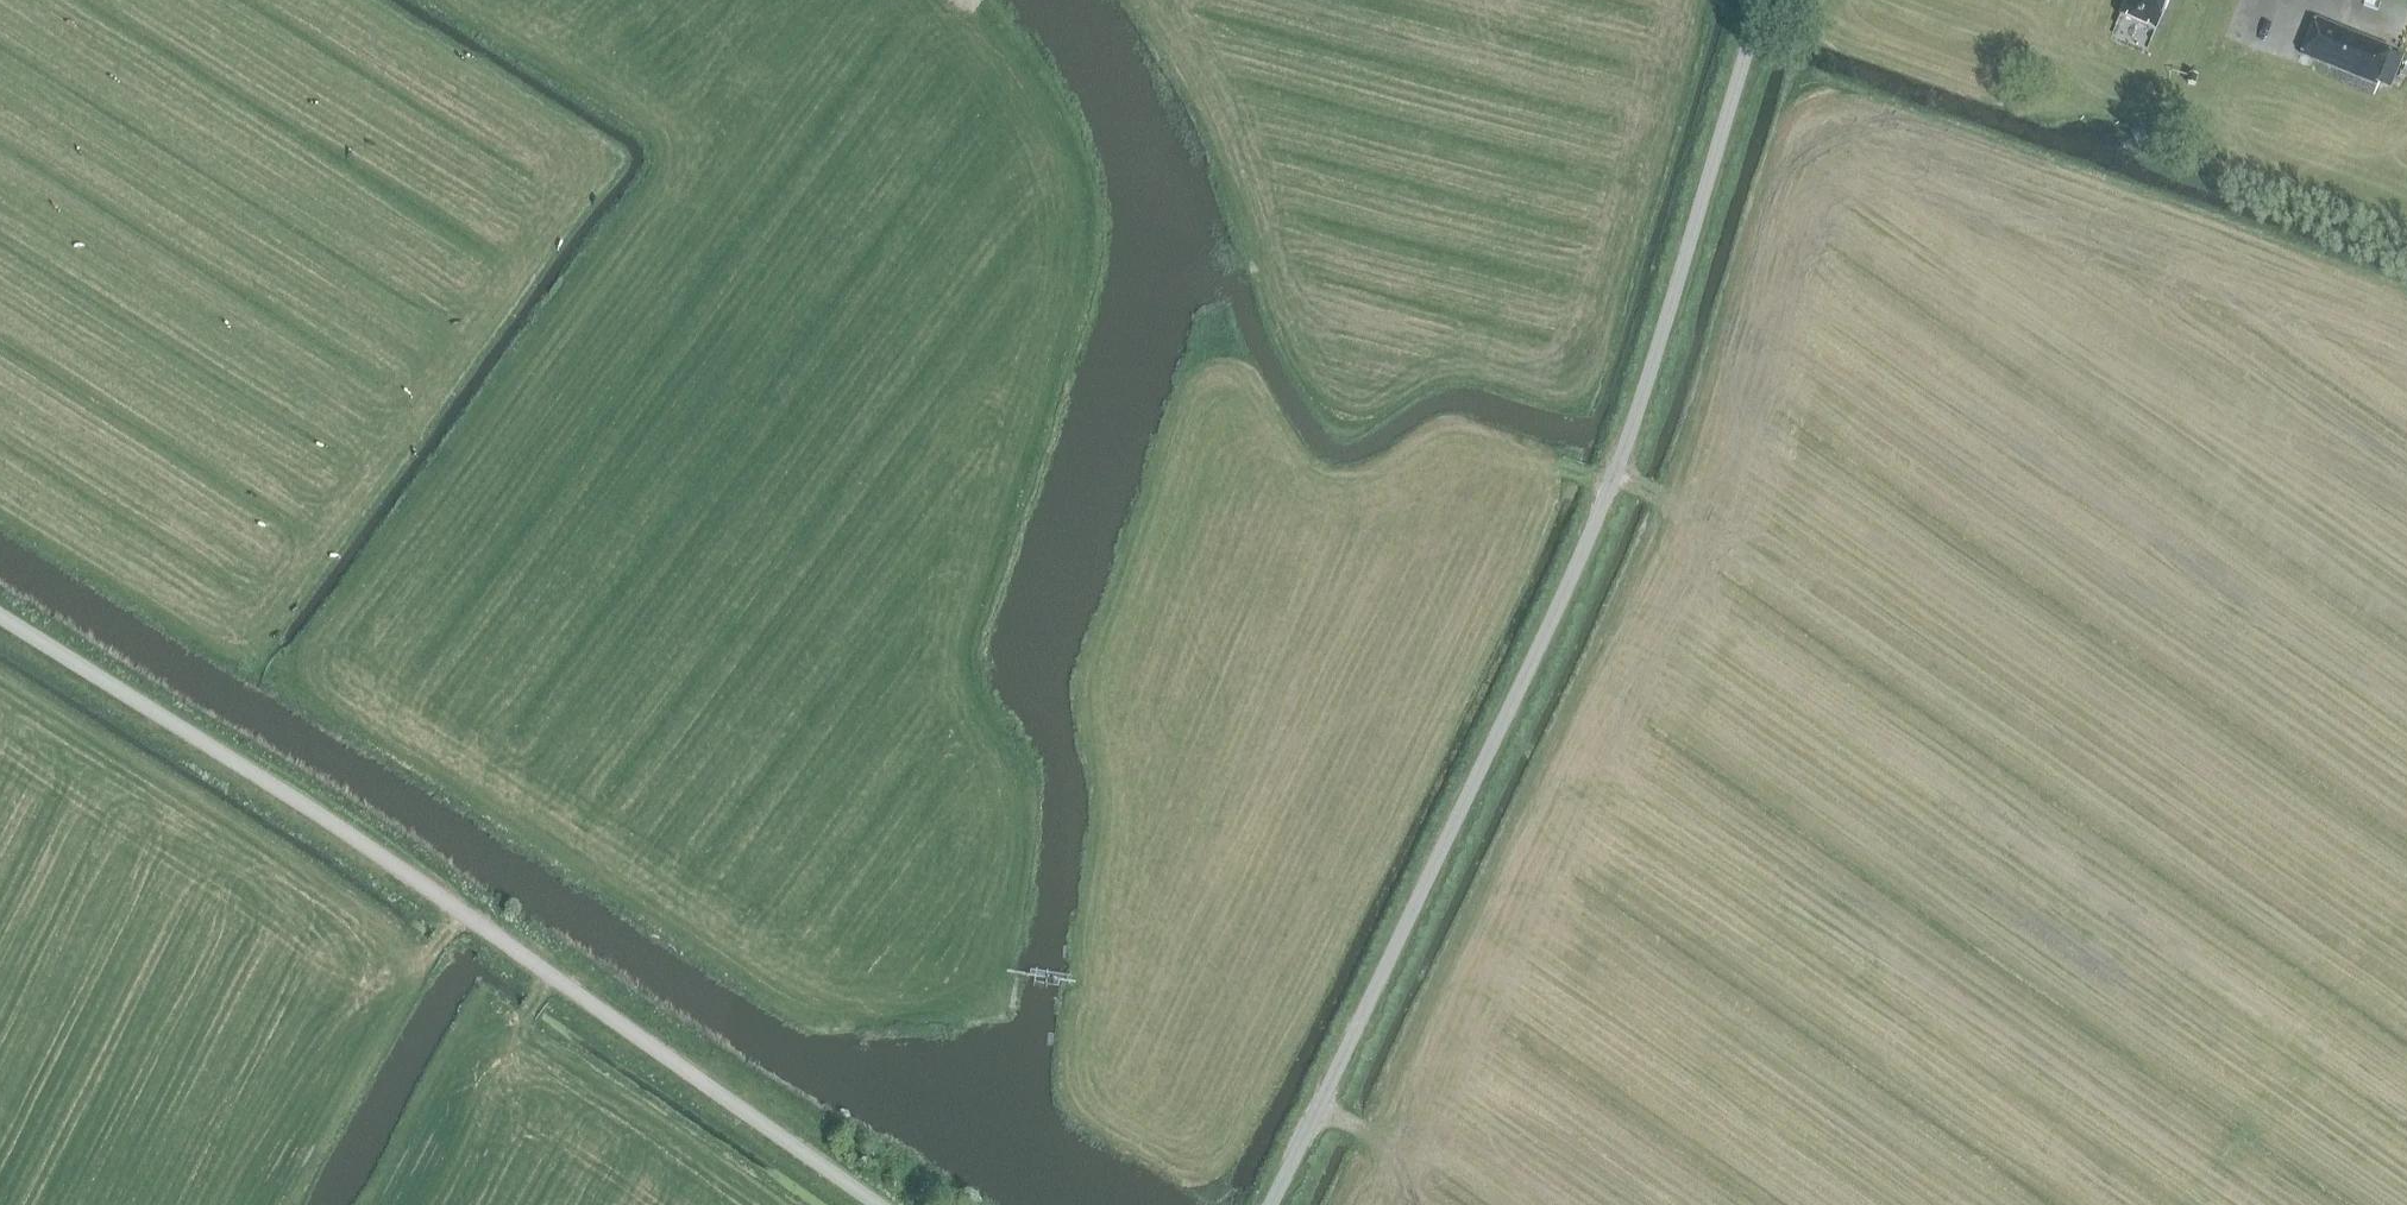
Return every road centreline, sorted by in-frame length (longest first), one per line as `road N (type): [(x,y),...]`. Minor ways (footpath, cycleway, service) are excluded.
road 1 (unclassified): [(1269,1204),(1583,552),(1630,429),(1763,0)]
road 2 (unclassified): [(880,1204),(484,925),(0,615)]

